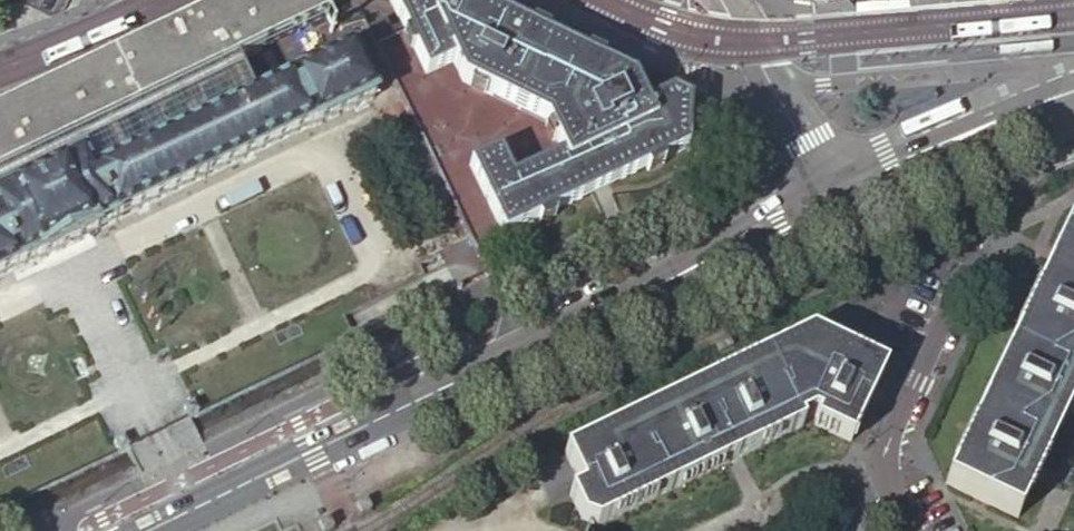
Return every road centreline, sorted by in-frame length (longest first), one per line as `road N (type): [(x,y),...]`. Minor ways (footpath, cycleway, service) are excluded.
road 1 (tertiary): [(844,198),(145,530)]
road 2 (residential): [(939,155),(969,208),(972,241),(878,466),(909,530)]
road 3 (unclassified): [(844,198),(723,0)]
road 4 (tertiary): [(1048,102),(939,155)]

